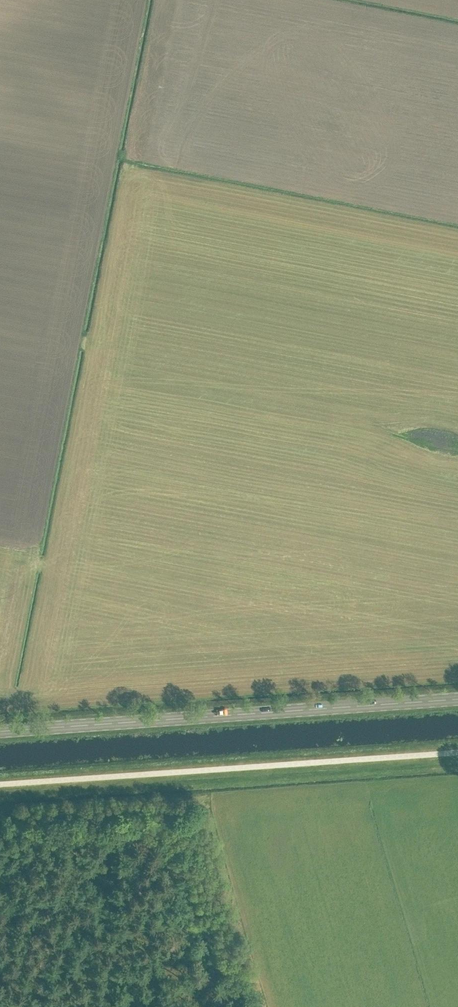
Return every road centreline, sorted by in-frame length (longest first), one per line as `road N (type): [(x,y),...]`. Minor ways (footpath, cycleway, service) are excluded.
road 1 (primary): [(0,731),(457,699)]

